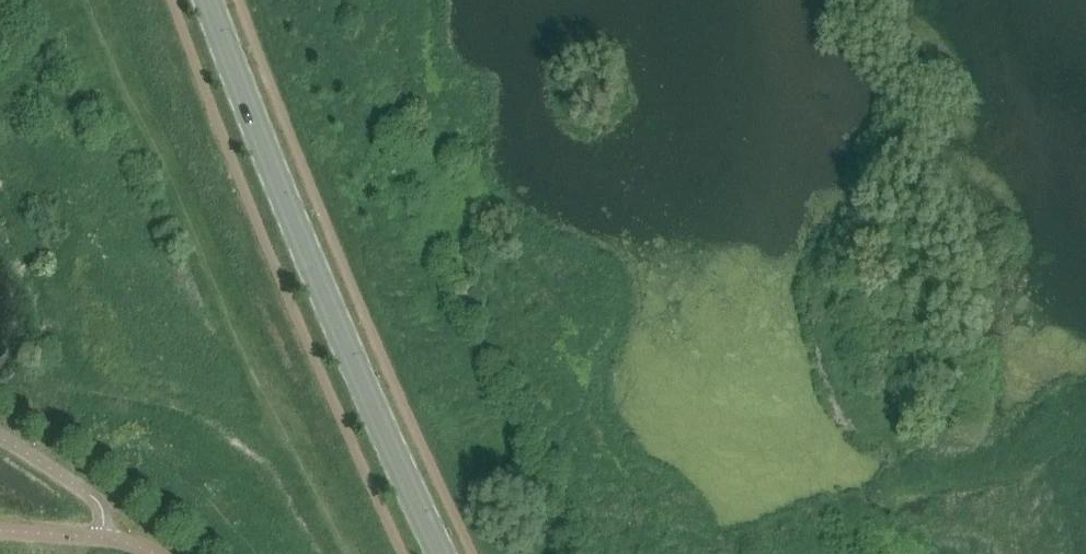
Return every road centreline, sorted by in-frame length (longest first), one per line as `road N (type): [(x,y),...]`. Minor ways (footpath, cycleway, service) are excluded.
road 1 (secondary): [(442,553),(209,0)]

